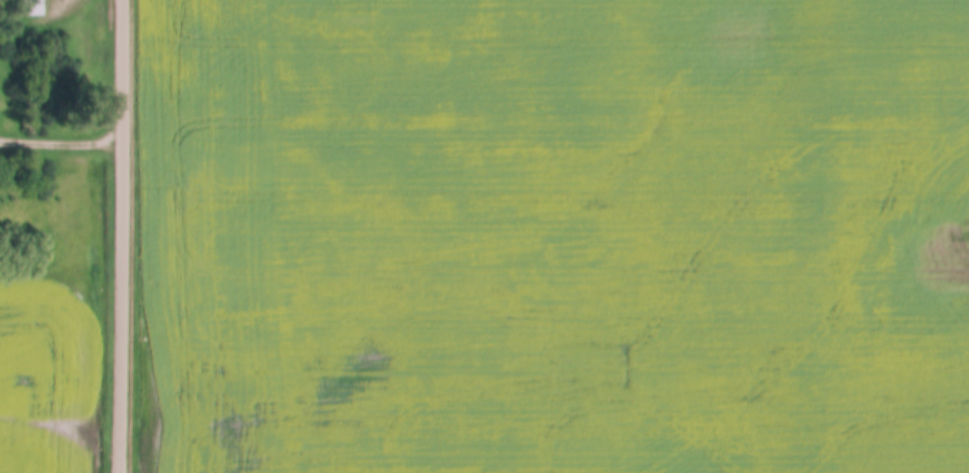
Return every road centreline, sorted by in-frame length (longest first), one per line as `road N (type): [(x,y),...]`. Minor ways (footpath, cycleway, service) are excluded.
road 1 (residential): [(126,472),(125,0)]

